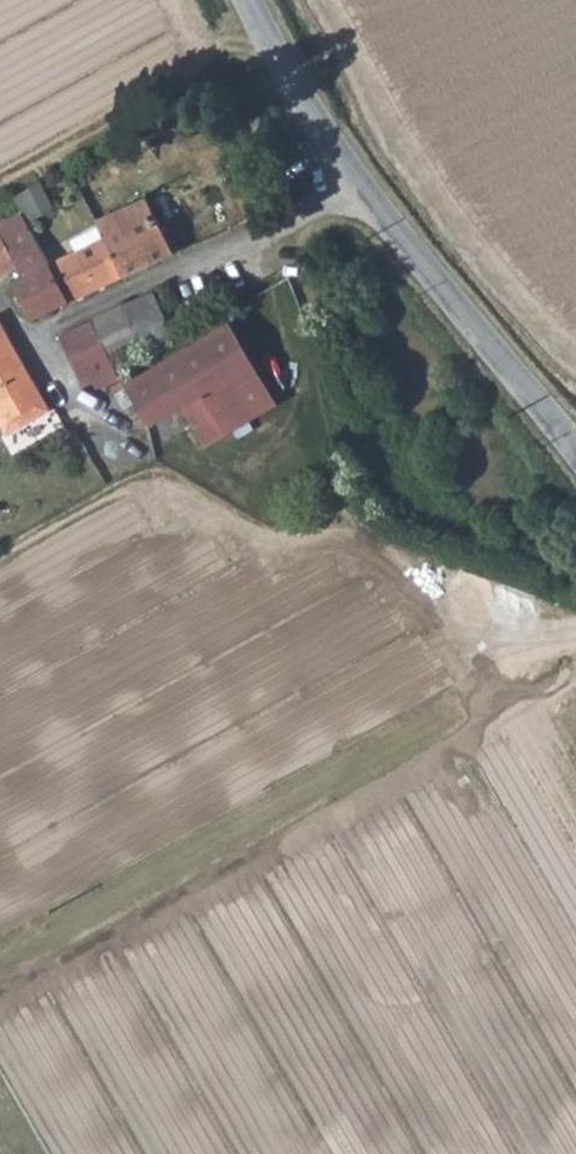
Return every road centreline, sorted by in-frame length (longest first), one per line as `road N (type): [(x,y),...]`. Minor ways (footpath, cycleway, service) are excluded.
road 1 (unclassified): [(575,450),(293,99),(249,0)]

